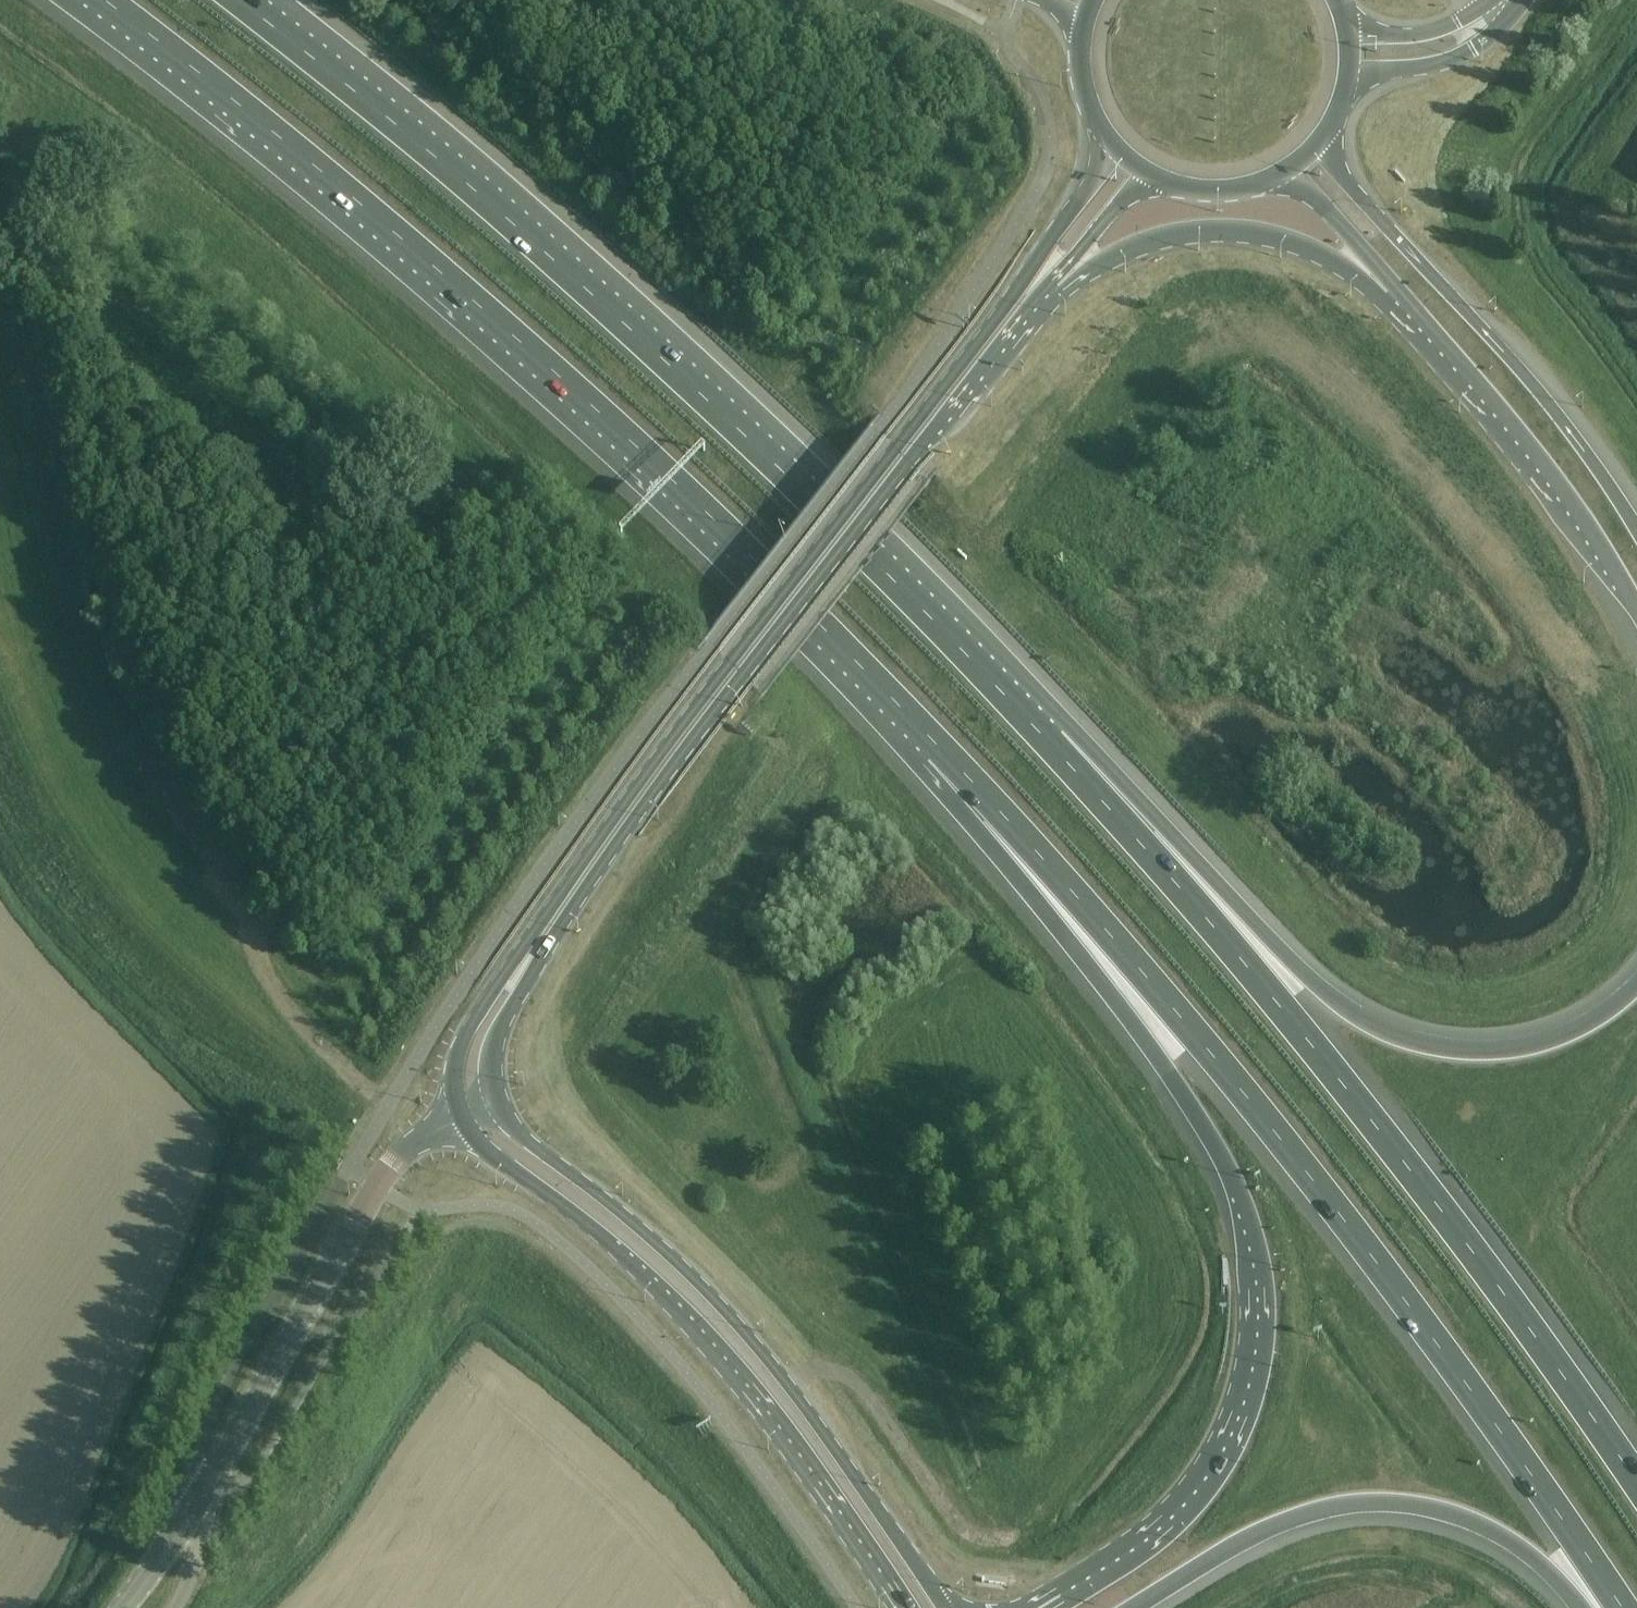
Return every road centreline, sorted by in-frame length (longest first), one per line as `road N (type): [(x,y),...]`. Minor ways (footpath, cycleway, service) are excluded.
road 1 (primary): [(1112,141),(1098,170),(722,657),(511,961),(459,1050),(464,1116)]
road 2 (motorway): [(99,0),(416,251),(597,409),(940,746)]
road 3 (motorway): [(940,746),(1225,1072),(1491,1423),(1617,1607)]
road 4 (motorway): [(1046,735),(661,345),(250,0)]
road 5 (motorway): [(940,746),(1225,1156),(1269,1285),(1253,1398),(1232,1456),(1196,1506),(1152,1548),(1060,1607)]
road 6 (primary): [(499,1100),(496,1044),(529,980),(742,677),(1052,280)]
road 7 (motorway): [(1636,1473),(1557,1352),(1322,1041),(1046,735)]
road 8 (motorway): [(1636,991),(1558,1040),(1510,1053),(1461,1053),(1381,1030),(1329,1003),(1140,796),(1046,735)]
road 9 (primary): [(947,1607),(859,1477),(735,1317),(621,1208),(518,1132),(499,1100)]
road 10 (primary): [(464,1116),(478,1139),(600,1237),(716,1350),(897,1607)]
road 11 (motorway): [(1636,530),(1564,422),(1343,177),(1325,137)]
road 12 (motorway): [(1142,1607),(1289,1527),(1395,1506),(1459,1518),(1499,1535),(1530,1552),(1584,1607)]
road 13 (tertiary): [(197,1502),(377,1187),(400,1156),(464,1116)]
road 14 (motorway): [(1395,287),(1550,468),(1636,604)]
road 15 (motorway): [(1052,280),(1145,245),(1220,234),(1273,239),(1395,287)]
road 16 (unclassified): [(1349,86),(1471,51),(1519,0)]
road 17 (motorway): [(1285,173),(1395,287)]
road 18 (unclassified): [(1490,0),(1463,19),(1408,37),(1350,30)]
road 19 (primary): [(1052,280),(1117,206),(1157,177)]
road 20 (primary): [(1157,177),(1221,191),(1285,173)]
road 21 (tertiary): [(127,1607),(197,1502)]

